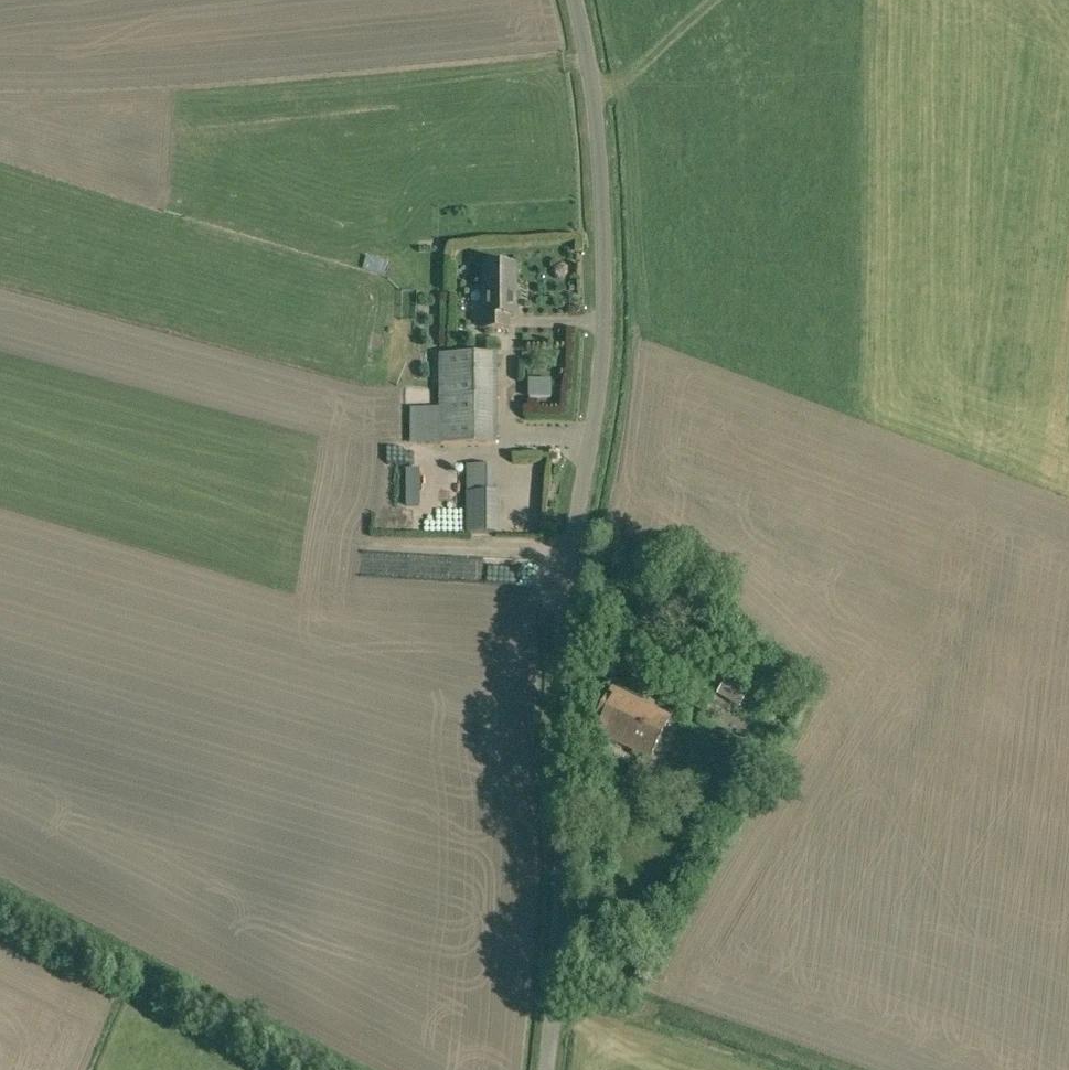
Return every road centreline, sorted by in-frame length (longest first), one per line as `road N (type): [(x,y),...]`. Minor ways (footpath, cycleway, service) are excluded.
road 1 (unclassified): [(545,1069),(559,699),(608,279),(596,113),(574,0)]

